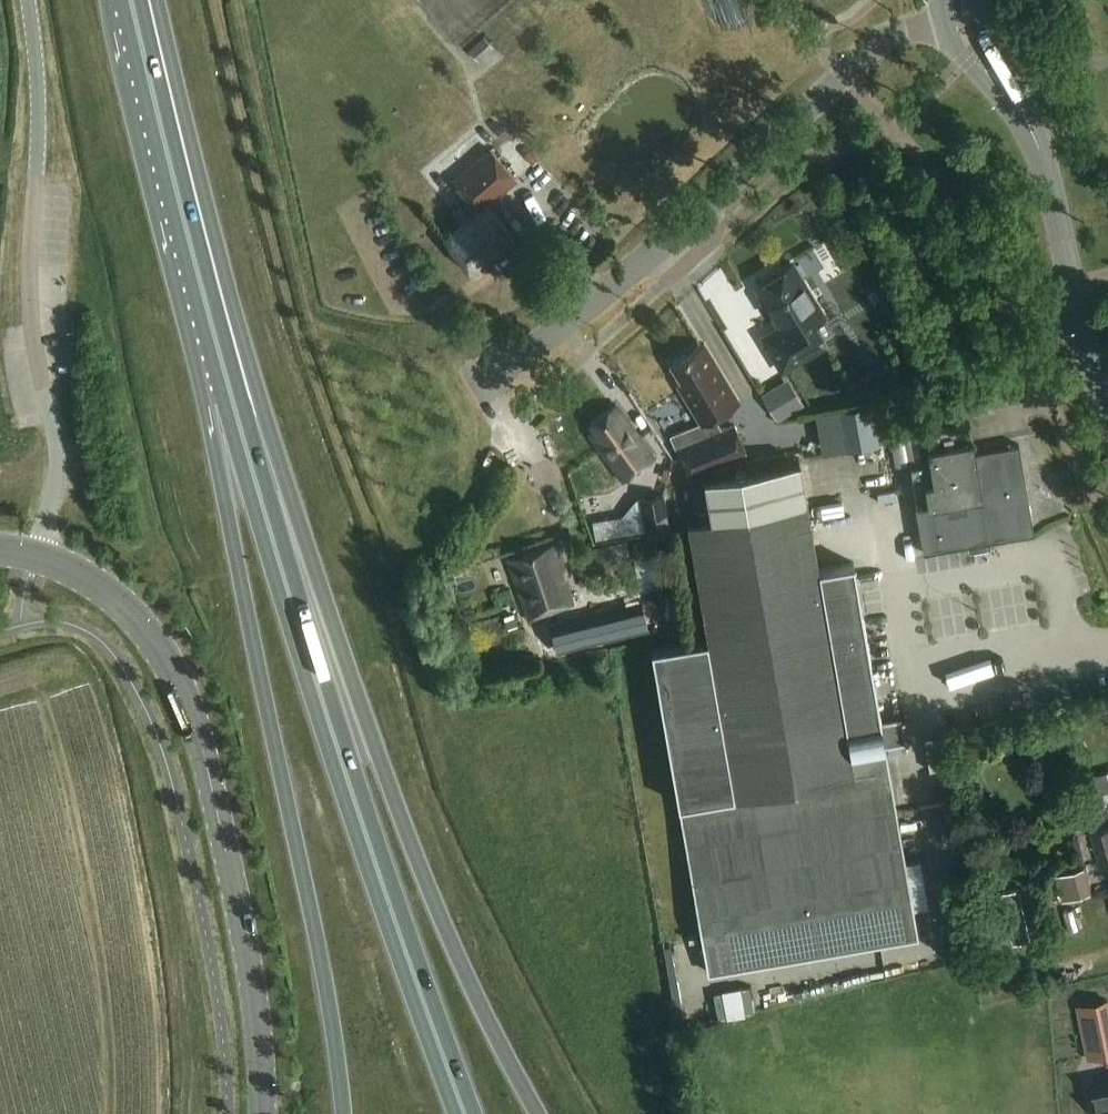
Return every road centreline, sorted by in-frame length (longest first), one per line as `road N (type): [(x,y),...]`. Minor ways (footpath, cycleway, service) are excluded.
road 1 (trunk): [(538,1113),(401,814),(263,414),(140,0)]
road 2 (trunk): [(231,400),(245,599),(327,976),(344,1113)]
road 3 (tertiary): [(264,1113),(239,909),(181,687),(132,617),(34,558)]
road 4 (residential): [(484,386),(584,313),(886,39),(959,17)]
road 5 (unclassified): [(30,0),(38,124),(32,335),(58,475),(34,558)]
road 6 (tertiary): [(1107,416),(1048,184),(1020,115),(959,17)]
road 7 (trunk): [(133,0),(231,400)]
road 8 (trunk): [(466,1113),(338,751)]
road 9 (trunk): [(231,400),(338,751)]

